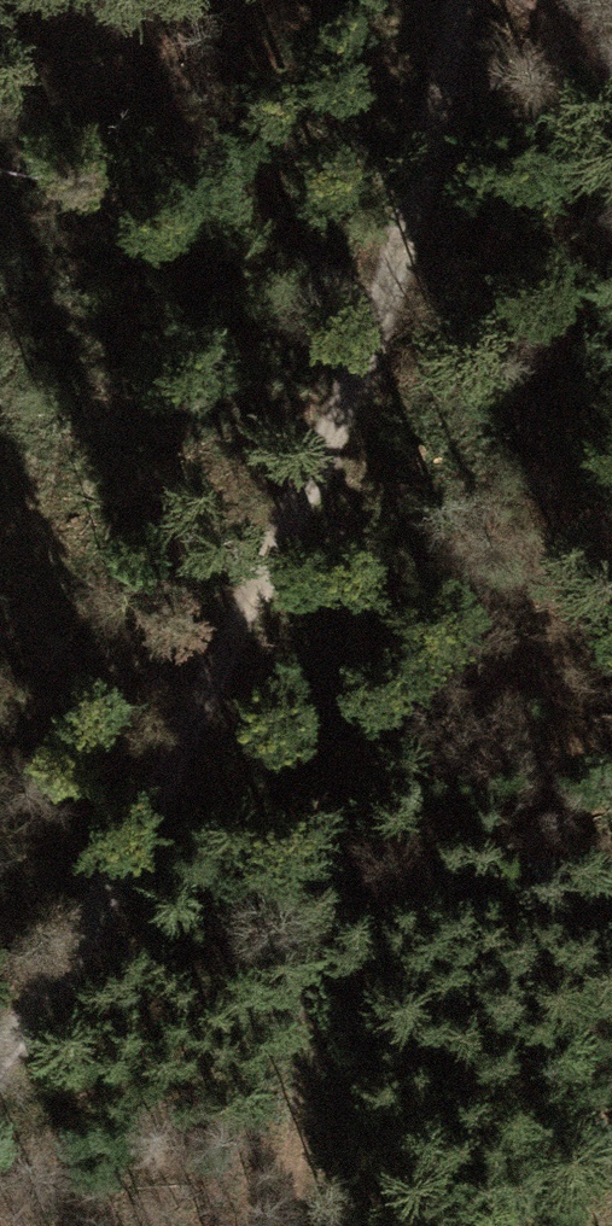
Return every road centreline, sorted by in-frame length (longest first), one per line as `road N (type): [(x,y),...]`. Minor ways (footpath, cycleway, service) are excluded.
road 1 (track): [(460,0),(398,248),(348,392),(133,838),(0,1051)]
road 2 (track): [(284,1225),(313,1029),(329,680),(354,519),(348,392)]

